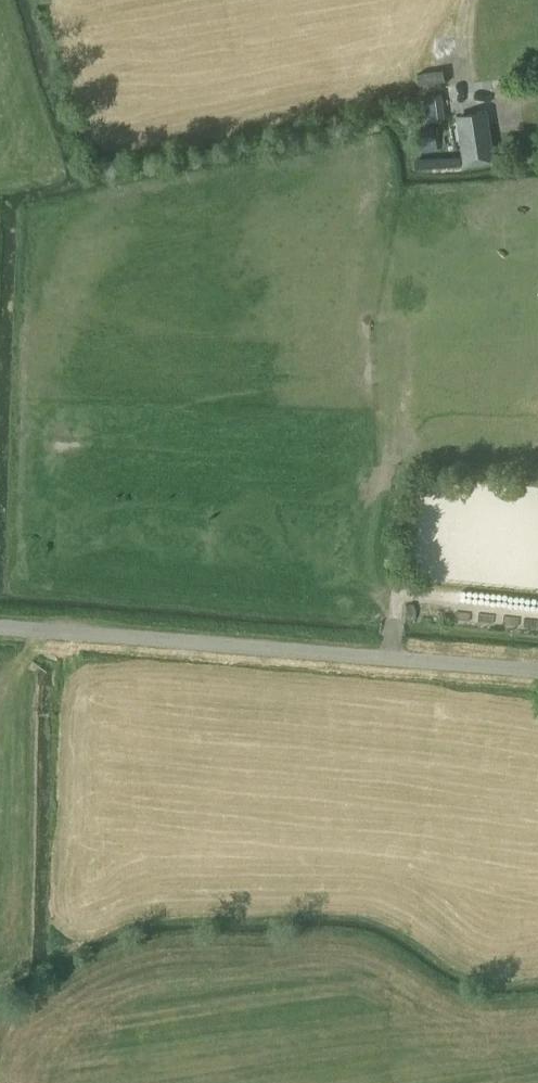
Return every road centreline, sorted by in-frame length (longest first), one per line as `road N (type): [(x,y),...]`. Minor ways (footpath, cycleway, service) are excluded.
road 1 (unclassified): [(0,626),(537,669)]

